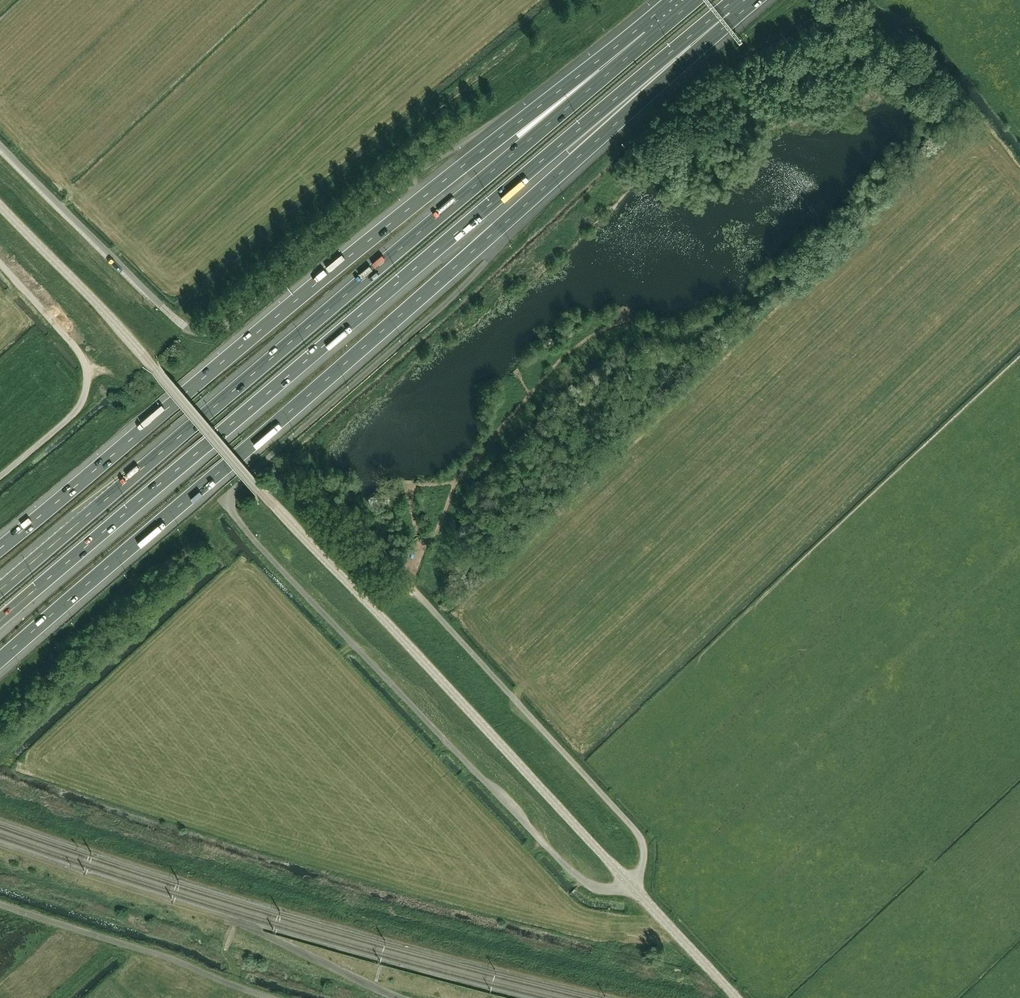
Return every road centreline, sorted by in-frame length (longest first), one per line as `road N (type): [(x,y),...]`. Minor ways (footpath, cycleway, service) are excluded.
road 1 (unclassified): [(736,997),(0,205)]
road 2 (motorway): [(0,660),(524,205),(725,16)]
road 3 (motorway): [(0,619),(638,78),(725,16)]
road 4 (motorway): [(643,34),(614,69),(0,589)]
road 5 (motorway): [(643,34),(374,236),(0,547)]
road 6 (track): [(630,884),(644,857),(638,834),(406,581),(423,537)]

